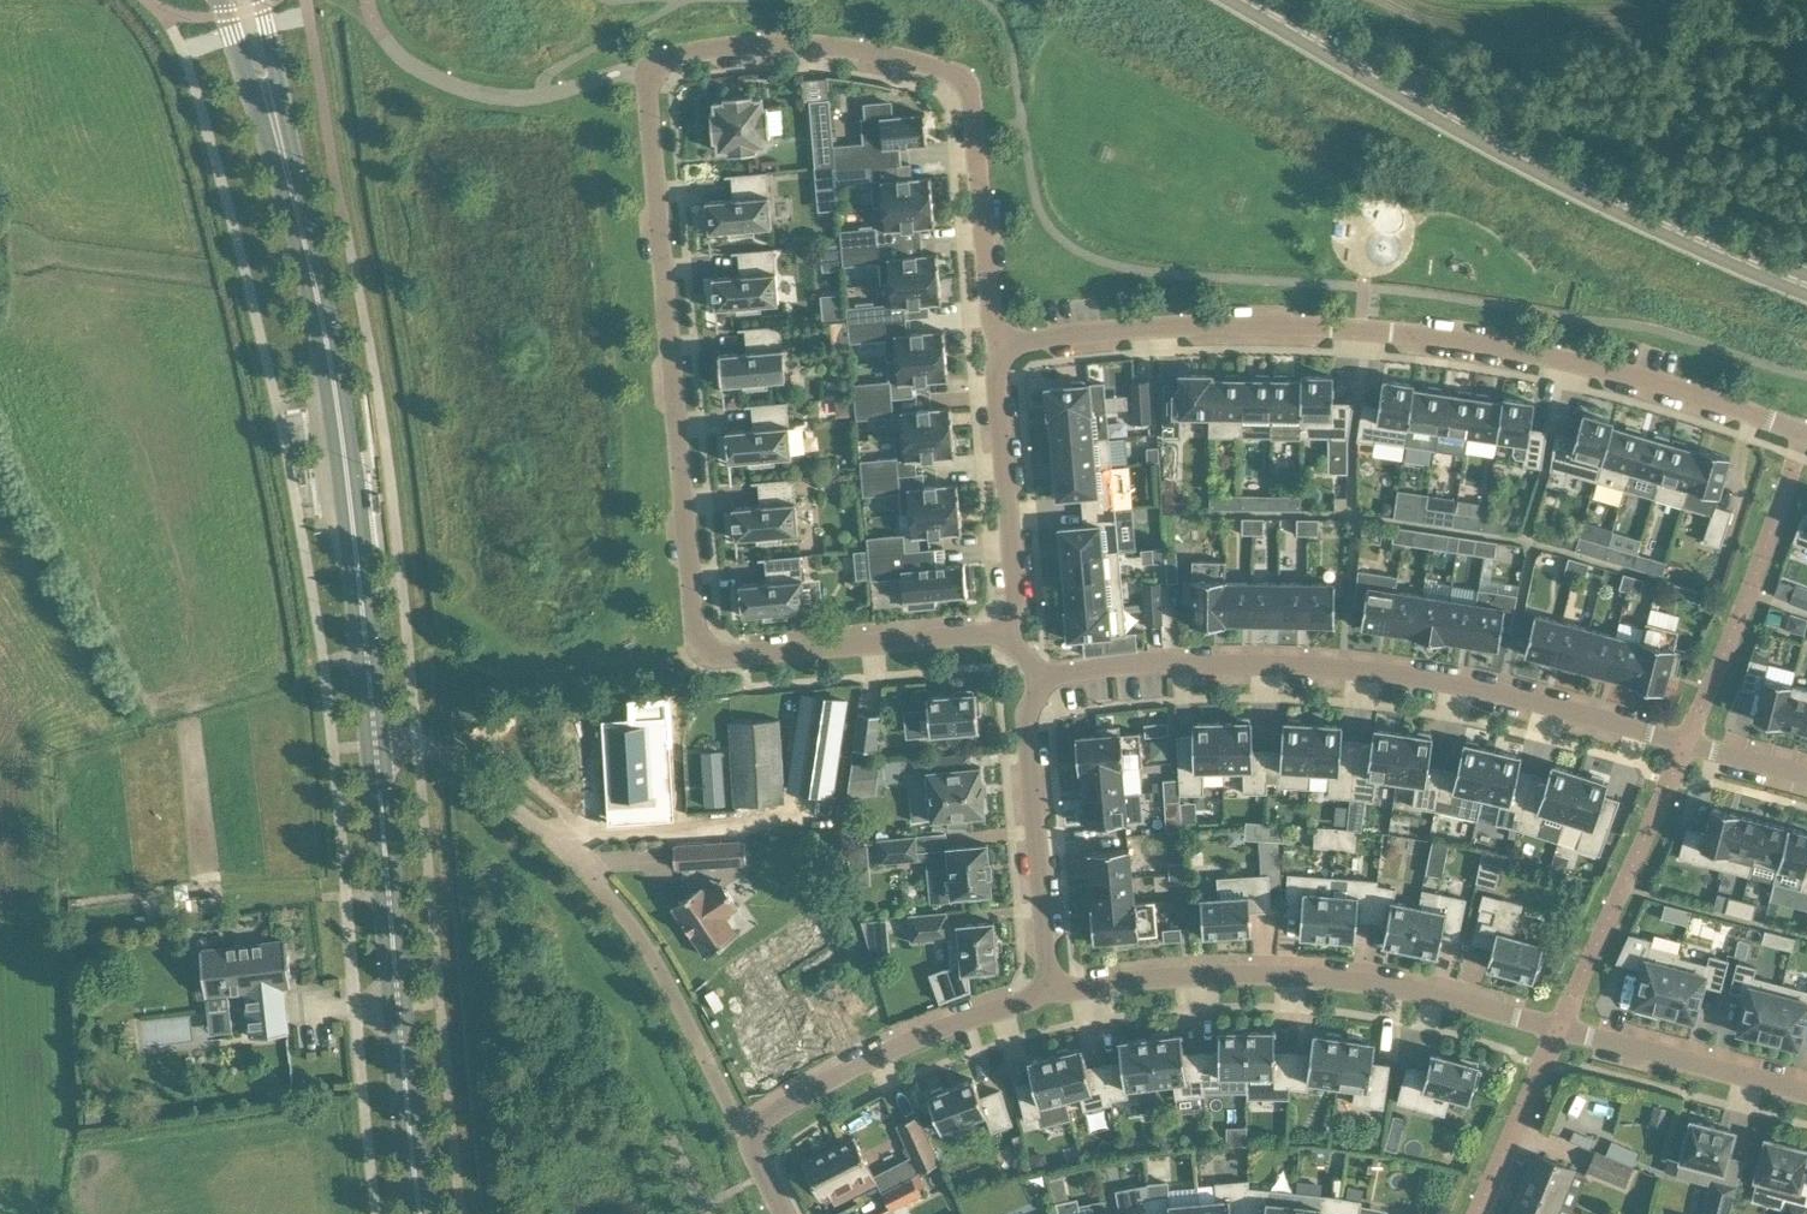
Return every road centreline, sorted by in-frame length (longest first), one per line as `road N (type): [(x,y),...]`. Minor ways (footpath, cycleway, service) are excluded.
road 1 (residential): [(999,345),(967,82),(956,73),(874,49),(808,43),(677,54),(650,70),(699,648),(721,659),(1012,633)]
road 2 (residential): [(999,345),(1168,326),(1443,338),(1667,385),(1806,431)]
road 3 (residential): [(1806,774),(1470,683),(1361,669),(1257,663),(1017,681)]
road 4 (residential): [(1806,1092),(1433,996),(1315,975),(1218,973),(1050,991)]
road 5 (secondary): [(1806,288),(1590,193),(1244,0)]
road 6 (tertiary): [(379,733),(343,452),(274,120)]
road 7 (tertiary): [(423,1213),(401,1062),(379,733)]
road 8 (residential): [(1050,991),(826,1079),(745,1128)]
road 9 (residential): [(1050,991),(1017,681)]
road 10 (unclassified): [(623,914),(533,820),(470,773),(432,747),(379,733)]
road 11 (residential): [(1012,633),(999,345)]
road 12 (tertiary): [(221,0),(274,120)]
road 13 (tertiary): [(274,120),(273,58),(260,0)]

